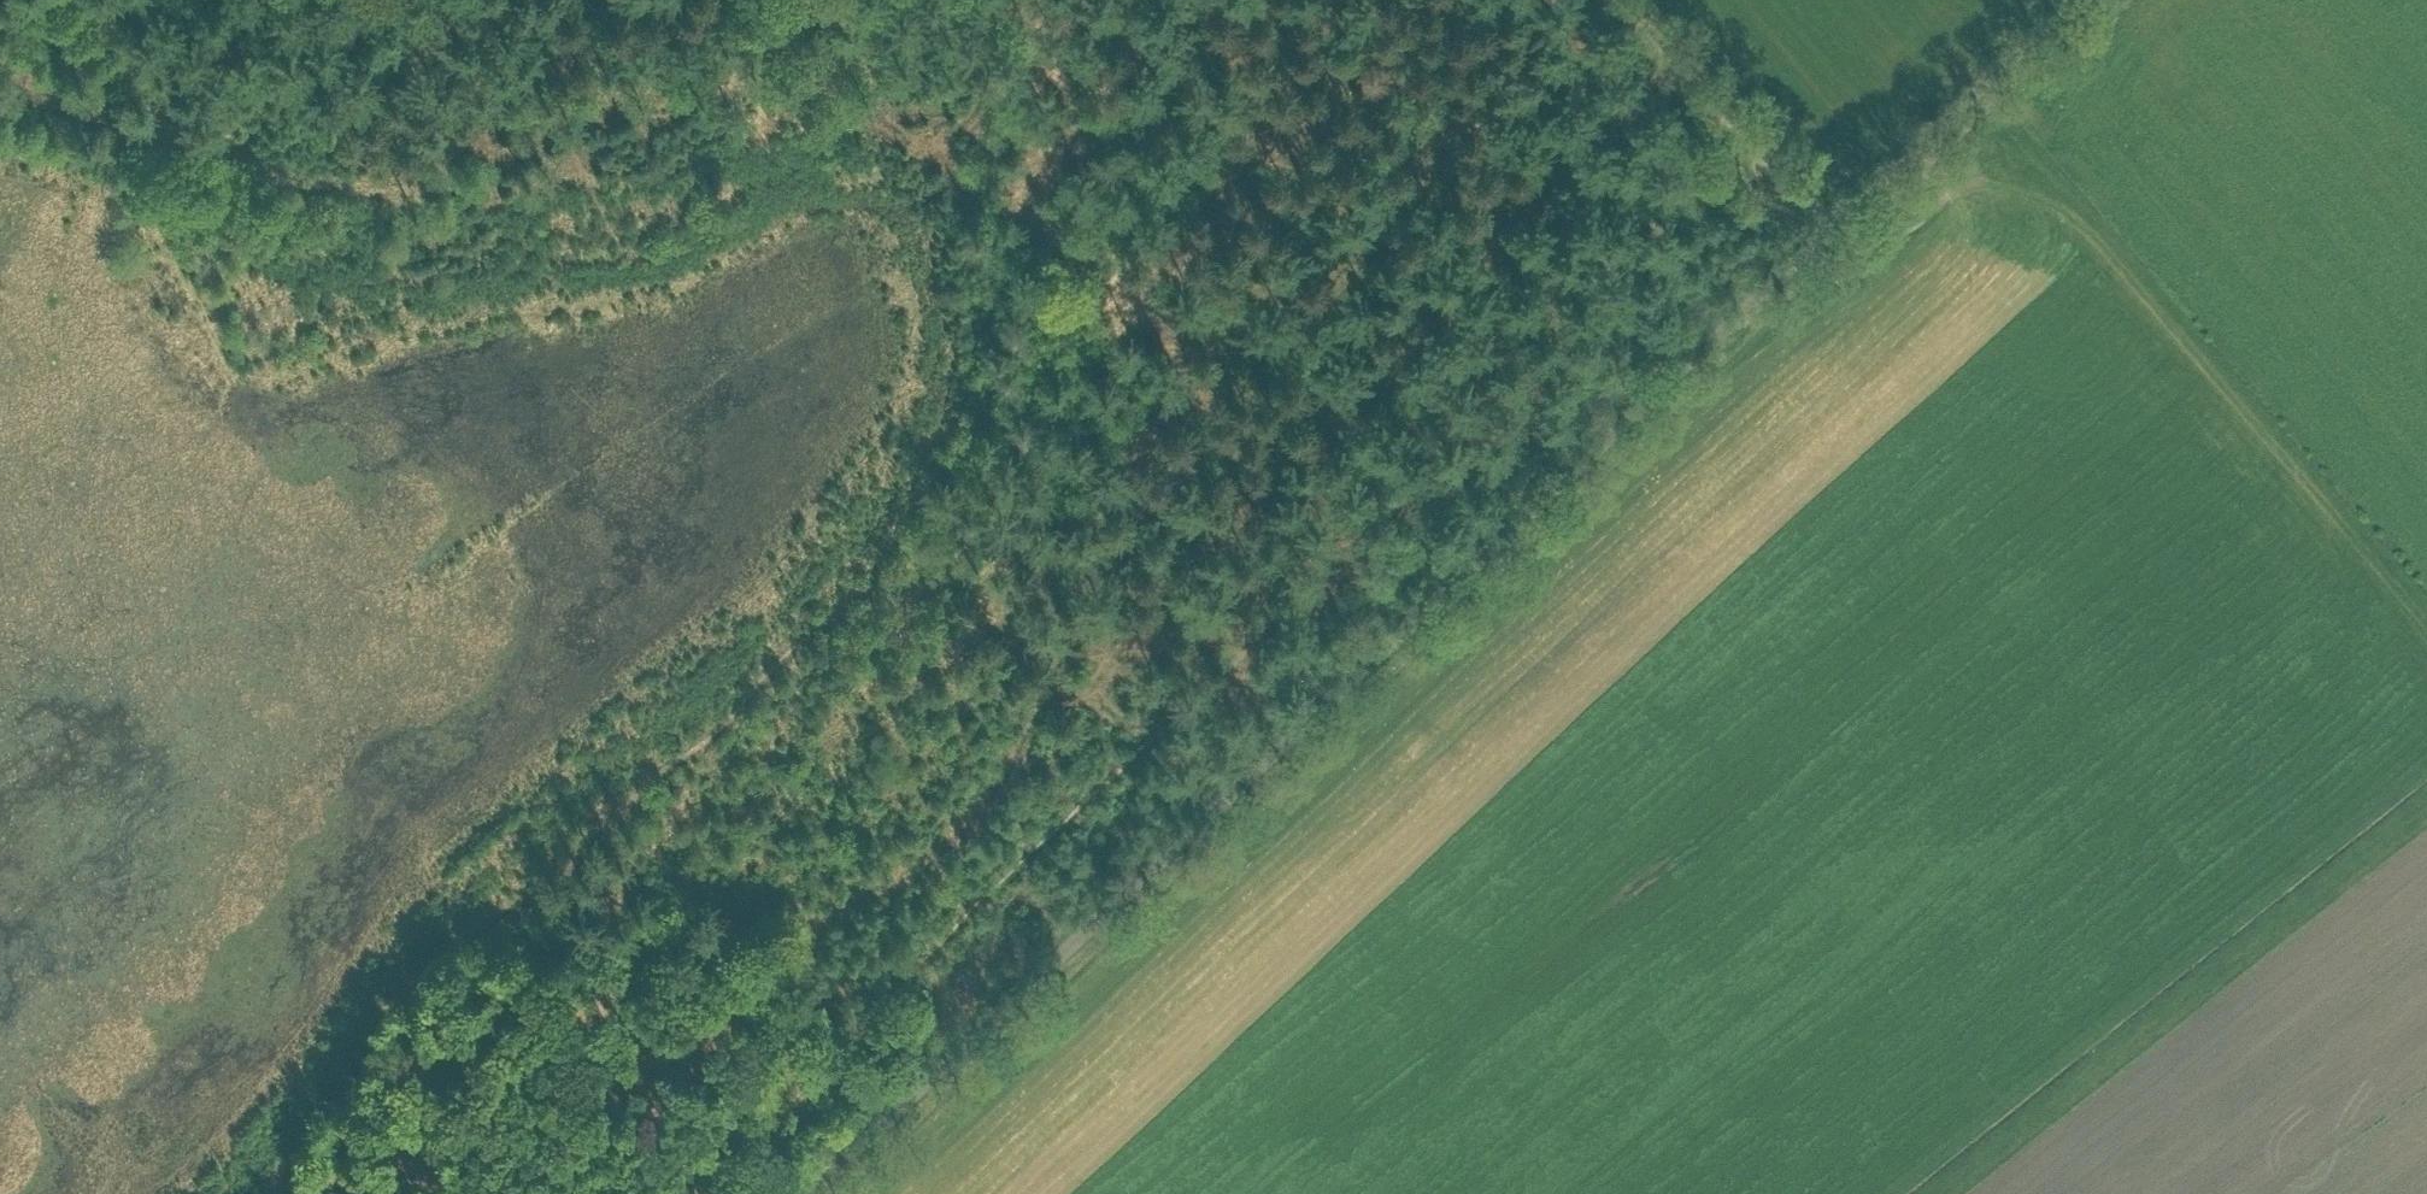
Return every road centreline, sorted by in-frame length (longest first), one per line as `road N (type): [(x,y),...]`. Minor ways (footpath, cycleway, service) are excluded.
road 1 (unclassified): [(803,1193),(2073,0)]

